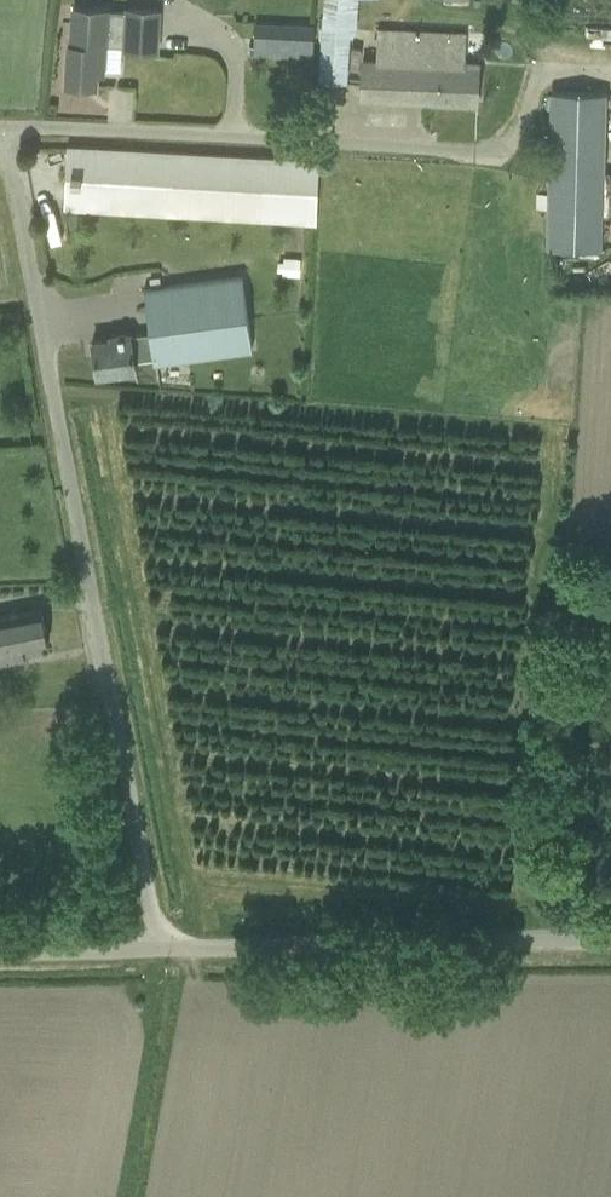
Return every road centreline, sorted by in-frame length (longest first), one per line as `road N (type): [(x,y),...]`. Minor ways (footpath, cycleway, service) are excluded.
road 1 (unclassified): [(157,949),(0,144)]
road 2 (unclassified): [(505,156),(0,138)]
road 3 (unclassified): [(610,942),(157,949)]
road 4 (unclassified): [(0,953),(157,949)]

